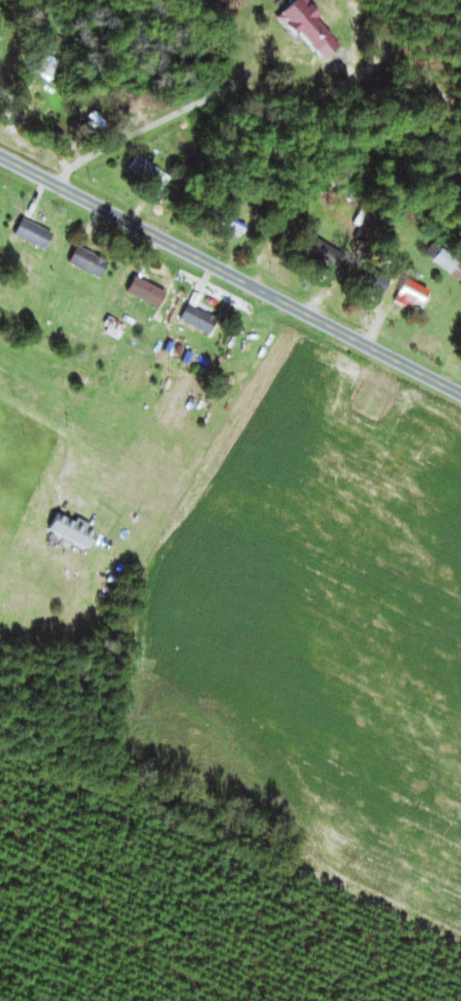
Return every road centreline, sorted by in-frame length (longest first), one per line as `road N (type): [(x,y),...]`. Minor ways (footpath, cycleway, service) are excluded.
road 1 (residential): [(460,392),(0,151)]

